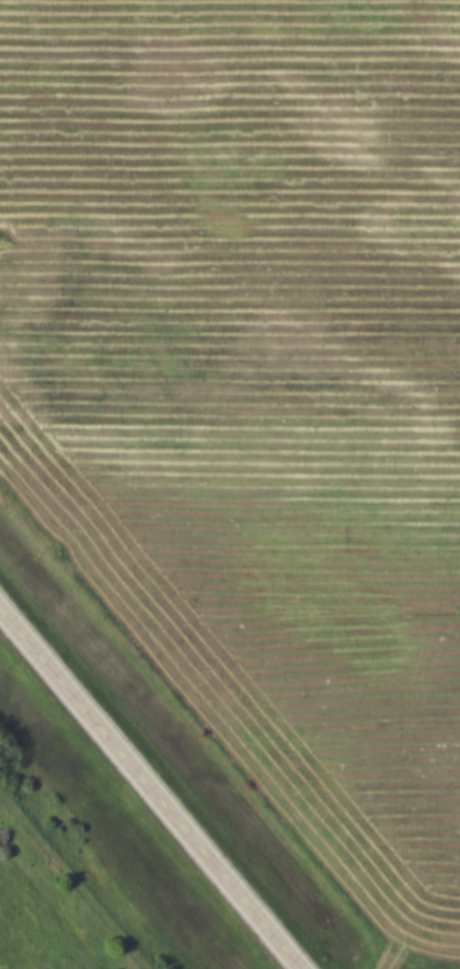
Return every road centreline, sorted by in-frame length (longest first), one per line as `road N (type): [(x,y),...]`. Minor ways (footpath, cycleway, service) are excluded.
road 1 (secondary): [(307,968),(0,603)]

